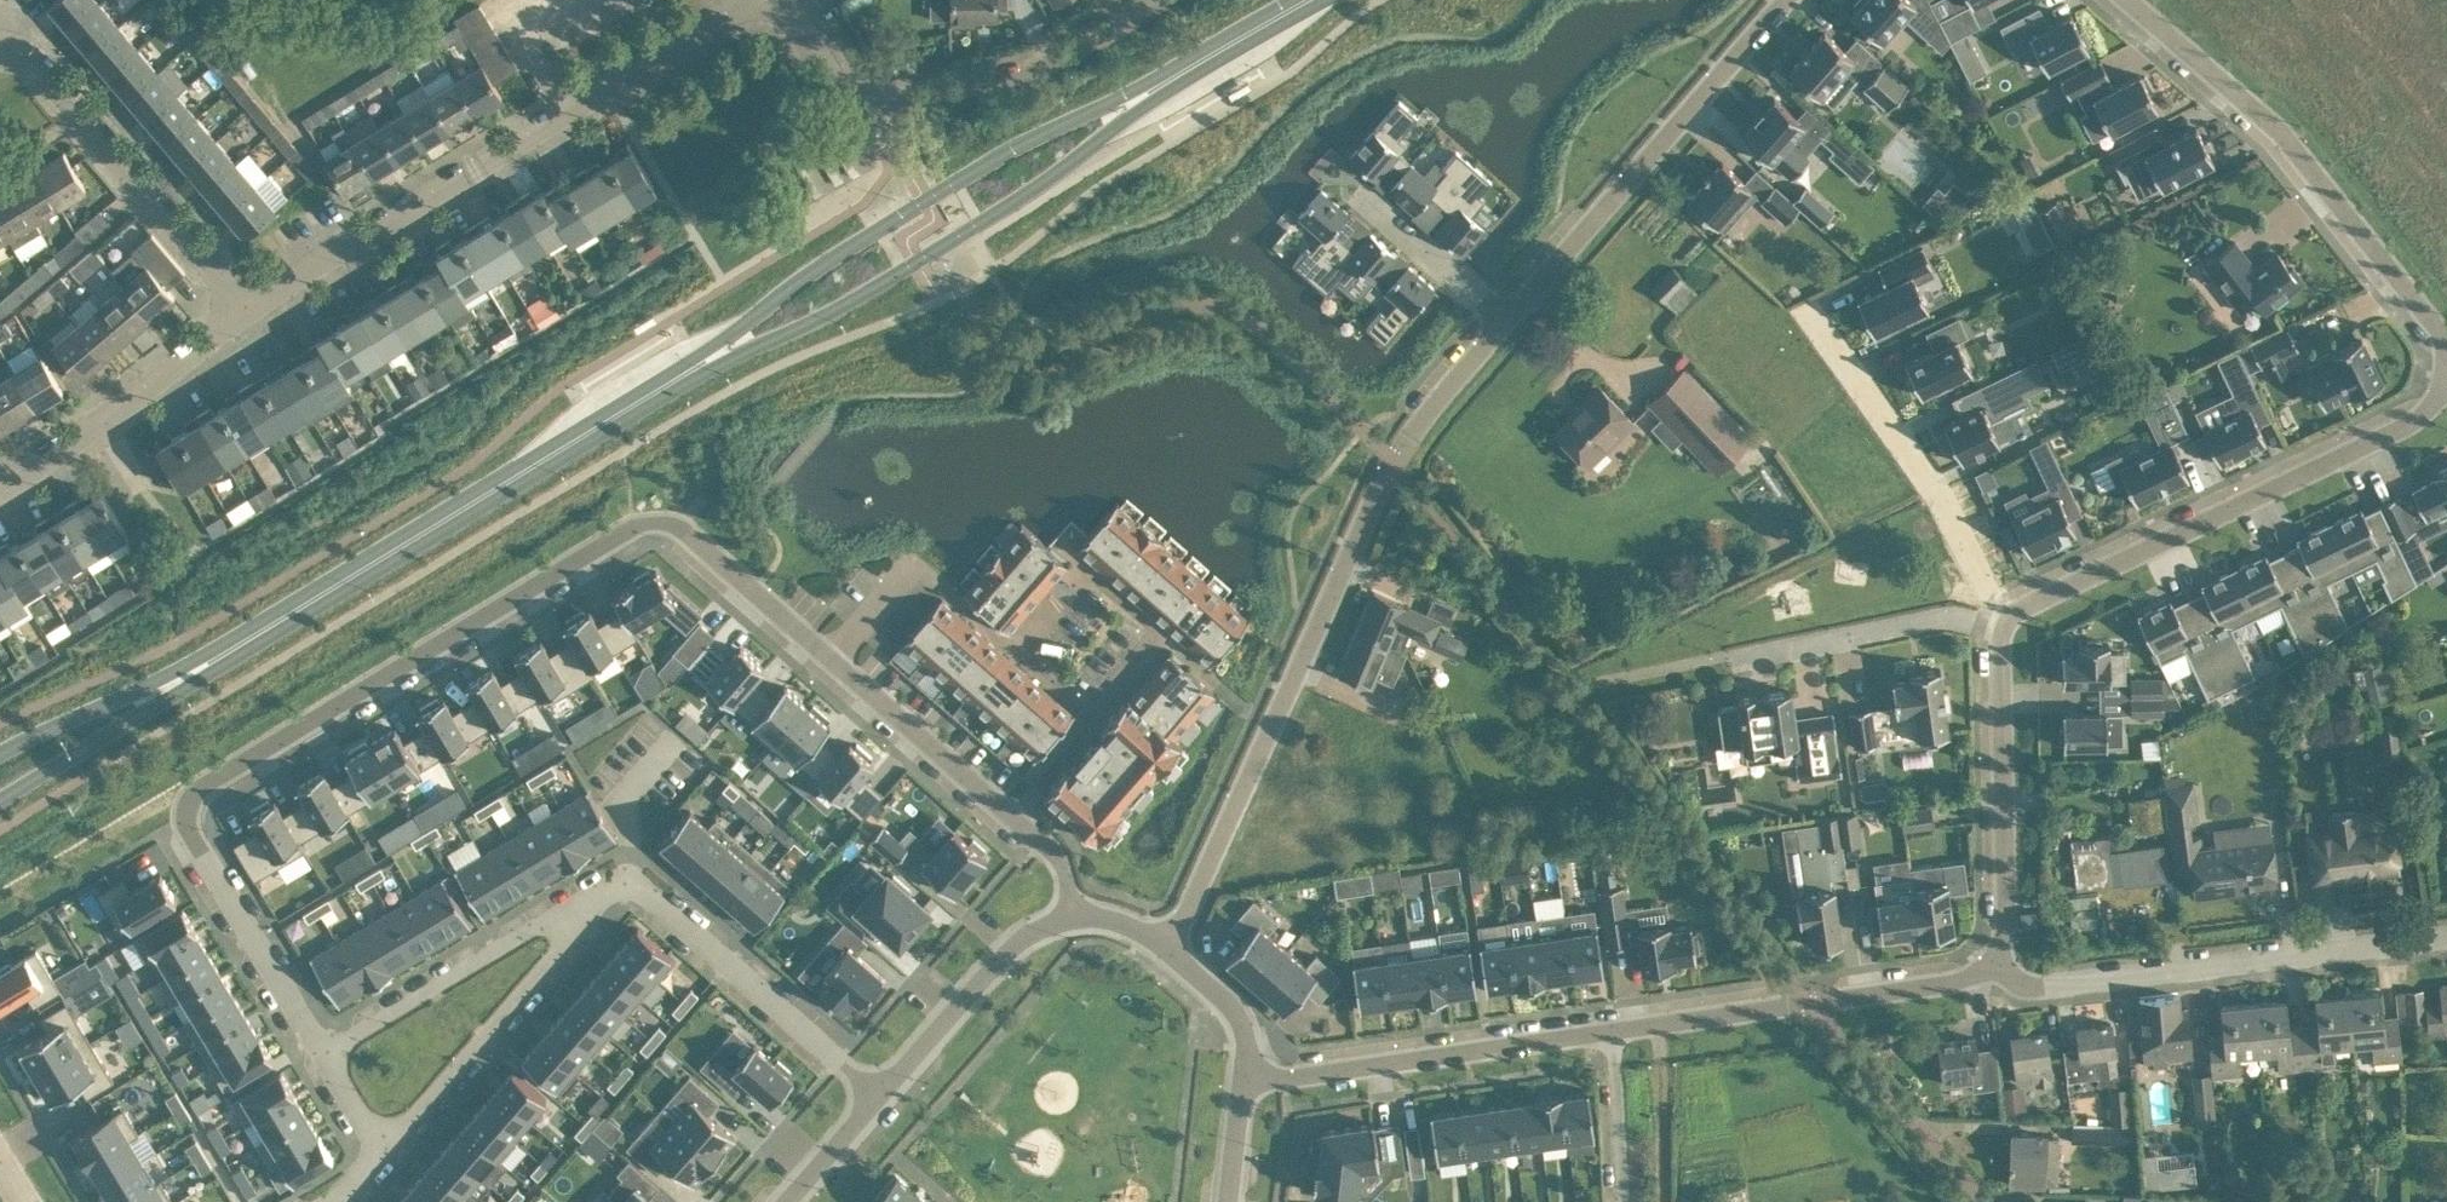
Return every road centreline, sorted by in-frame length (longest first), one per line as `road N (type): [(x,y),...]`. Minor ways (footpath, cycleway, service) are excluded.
road 1 (residential): [(185,817),(198,786),(671,514),(1037,837),(1062,867),(1072,915)]
road 2 (residential): [(253,324),(750,0)]
road 3 (secondary): [(211,661),(702,363)]
road 4 (secondary): [(1160,84),(1065,121),(944,189),(779,292),(702,363)]
road 5 (secondary): [(702,363),(802,325),(1030,191),(1160,84)]
road 6 (residential): [(1394,461),(1167,950)]
road 7 (residential): [(2004,622),(2030,601),(2407,418),(2445,378)]
road 8 (unclassified): [(2445,378),(2433,319),(2280,132),(2125,0)]
road 9 (unclassified): [(2002,959),(2023,977),(2054,984),(2446,937)]
road 10 (residential): [(1164,0),(1006,84),(874,103),(843,88),(783,0)]
road 11 (residential): [(1502,321),(1787,0)]
road 12 (residential): [(0,52),(21,50),(253,324)]
road 13 (residential): [(1613,1027),(1243,1080)]
road 14 (residential): [(380,1149),(633,877)]
road 15 (residential): [(2004,622),(1939,491),(1812,311)]
road 16 (residential): [(633,877),(621,871),(321,1052)]
road 17 (residential): [(2002,959),(2009,901),(2004,622)]
road 18 (residential): [(880,1088),(633,877)]
road 19 (residential): [(0,487),(253,324)]
road 20 (residential): [(1729,655),(1945,613),(2004,622)]
road 21 (unclassified): [(1990,1201),(1808,998)]
road 22 (residential): [(185,817),(321,1052)]
road 23 (residential): [(1072,915),(1032,928),(993,958),(880,1088)]
road 24 (secondary): [(0,798),(211,661)]
road 25 (secondary): [(211,661),(0,752)]
road 26 (residential): [(1348,177),(1502,321)]
road 27 (unclassified): [(1808,998),(1950,982),(2002,959)]
road 28 (residential): [(1808,998),(1613,1027)]
road 29 (residential): [(1394,461),(1437,395),(1502,321)]
road 30 (residential): [(1613,1027),(1618,1201)]
road 31 (secondary): [(1160,84),(1308,0)]
road 32 (residential): [(1243,1080),(1247,1031),(1231,1006),(1167,950)]
road 33 (residential): [(880,1088),(782,1201)]
road 34 (residential): [(1228,1201),(1243,1080)]

